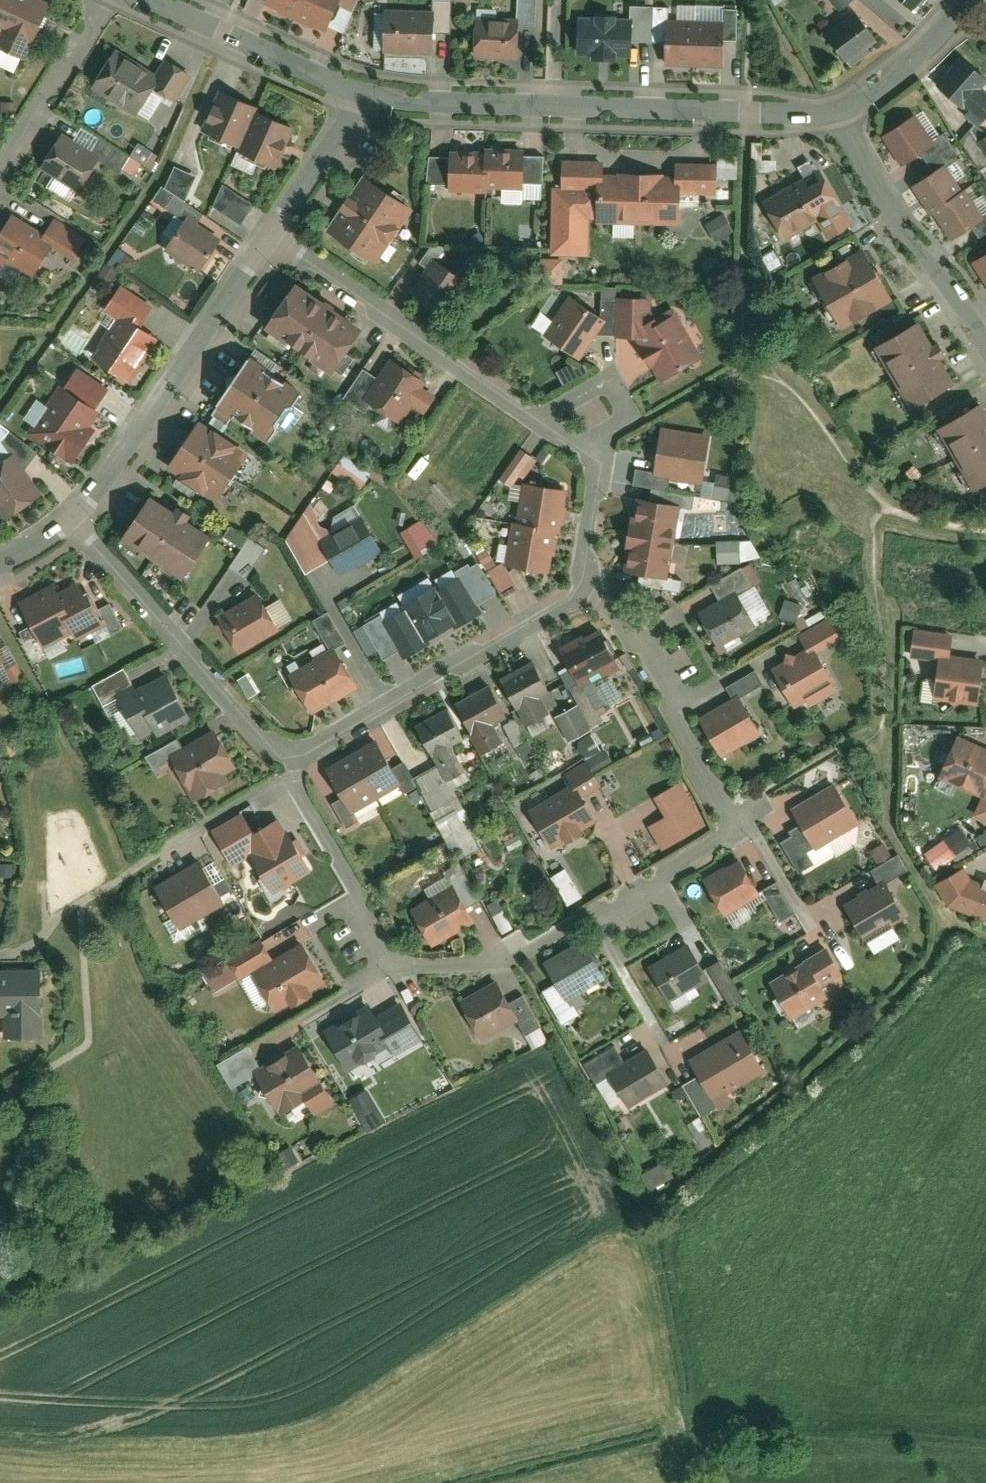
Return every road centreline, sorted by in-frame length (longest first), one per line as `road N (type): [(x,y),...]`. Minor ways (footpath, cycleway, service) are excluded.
road 1 (residential): [(293,752),(299,787),(384,957),(431,966),(512,957),(737,830),(612,606),(587,593)]
road 2 (residential): [(268,235),(595,456),(587,593)]
road 3 (residential): [(268,235),(71,516)]
road 4 (residential): [(587,593),(293,752)]
road 5 (residential): [(293,752),(257,733),(71,516)]
road 6 (residential): [(551,105),(834,111)]
road 7 (residential): [(834,111),(985,346)]
road 8 (residential): [(161,0),(359,90)]
road 9 (residential): [(106,0),(0,173)]
road 10 (residential): [(359,90),(551,105)]
road 11 (residential): [(834,111),(930,39),(965,0)]
road 12 (residential): [(359,90),(268,235)]

